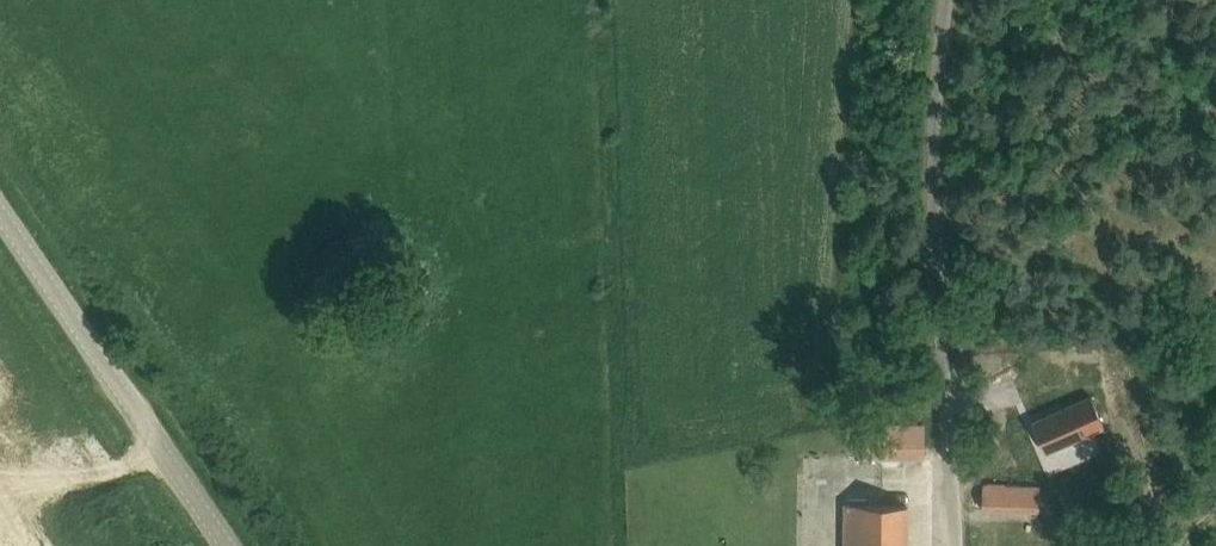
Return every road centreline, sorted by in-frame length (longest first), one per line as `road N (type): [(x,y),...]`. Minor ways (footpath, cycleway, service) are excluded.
road 1 (unclassified): [(958,545),(948,42),(956,0)]
road 2 (tertiary): [(229,545),(0,208)]

